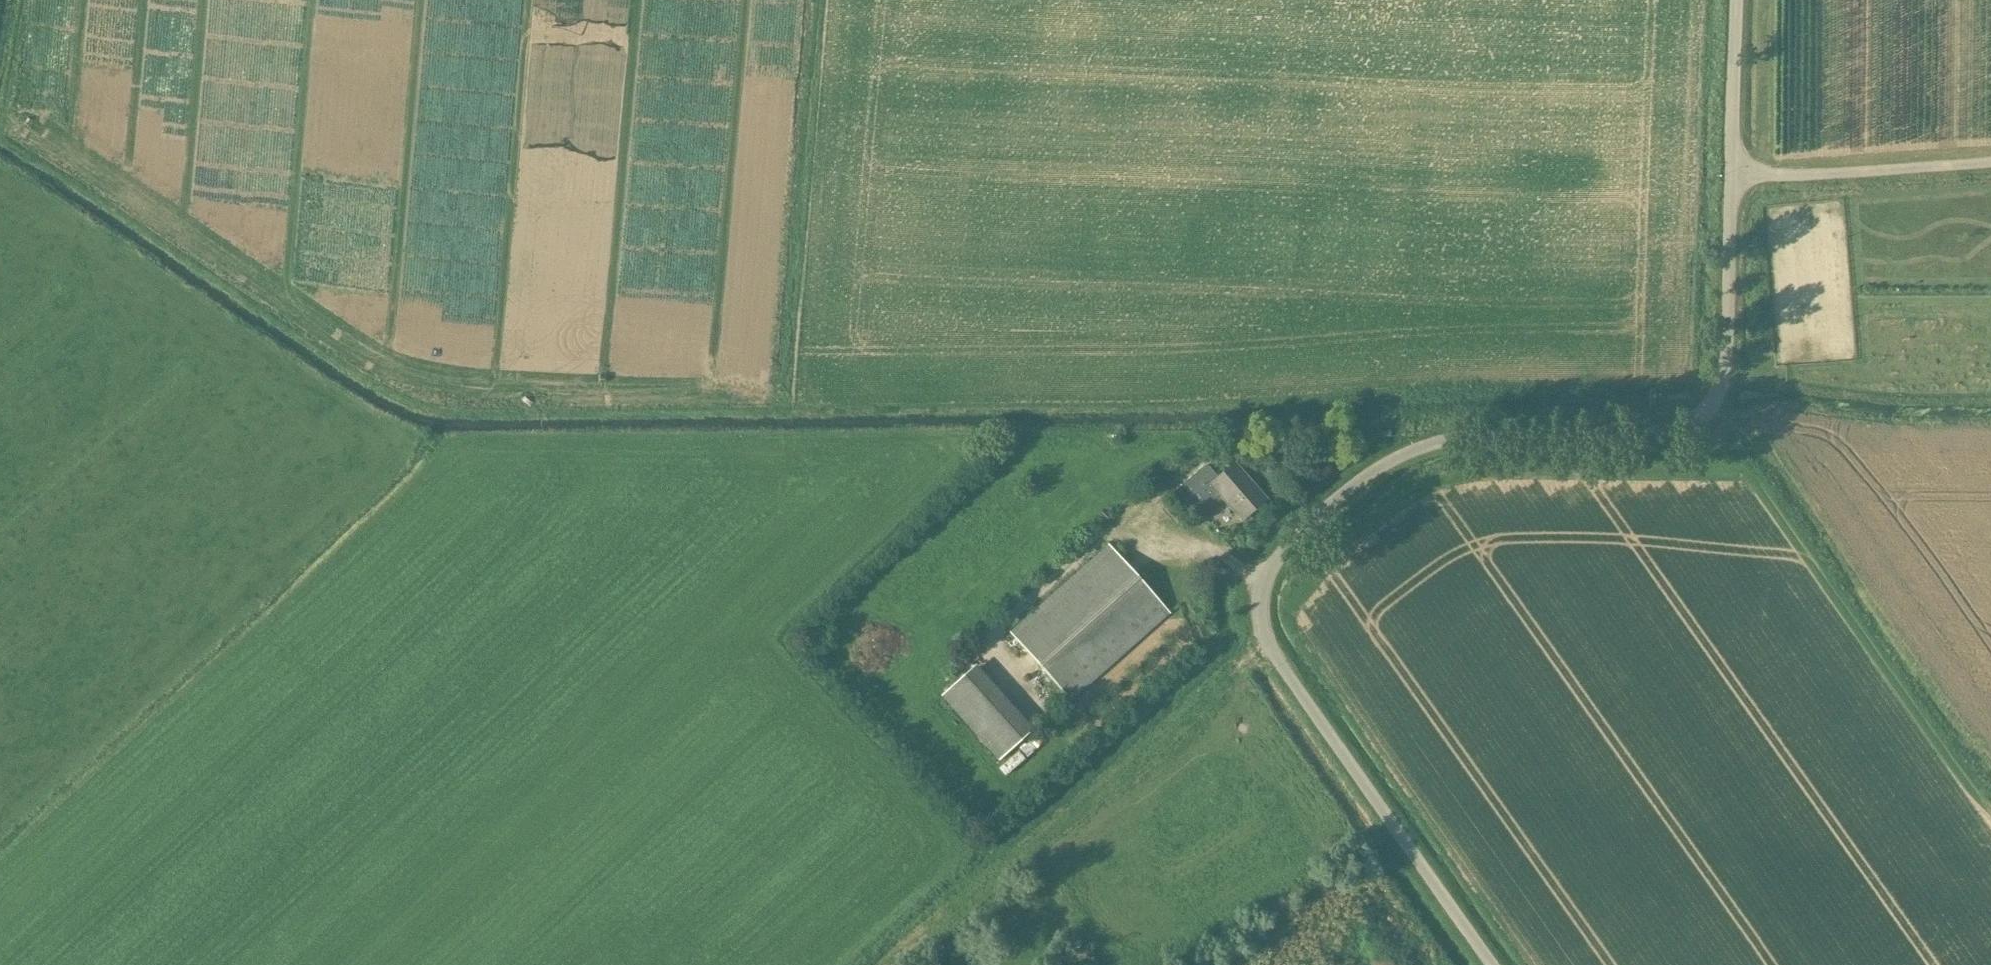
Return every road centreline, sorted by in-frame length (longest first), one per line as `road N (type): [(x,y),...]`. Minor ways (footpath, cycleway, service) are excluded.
road 1 (unclassified): [(1495,964),(1352,753),(1272,653),(1258,620),(1263,588),(1276,560),(1384,461),(1488,433),(1648,434),(1685,426),(1709,408),(1725,366),(1734,174)]
road 2 (unclassified): [(1734,174),(1990,166)]
road 3 (unclassified): [(1734,174),(1739,0)]

